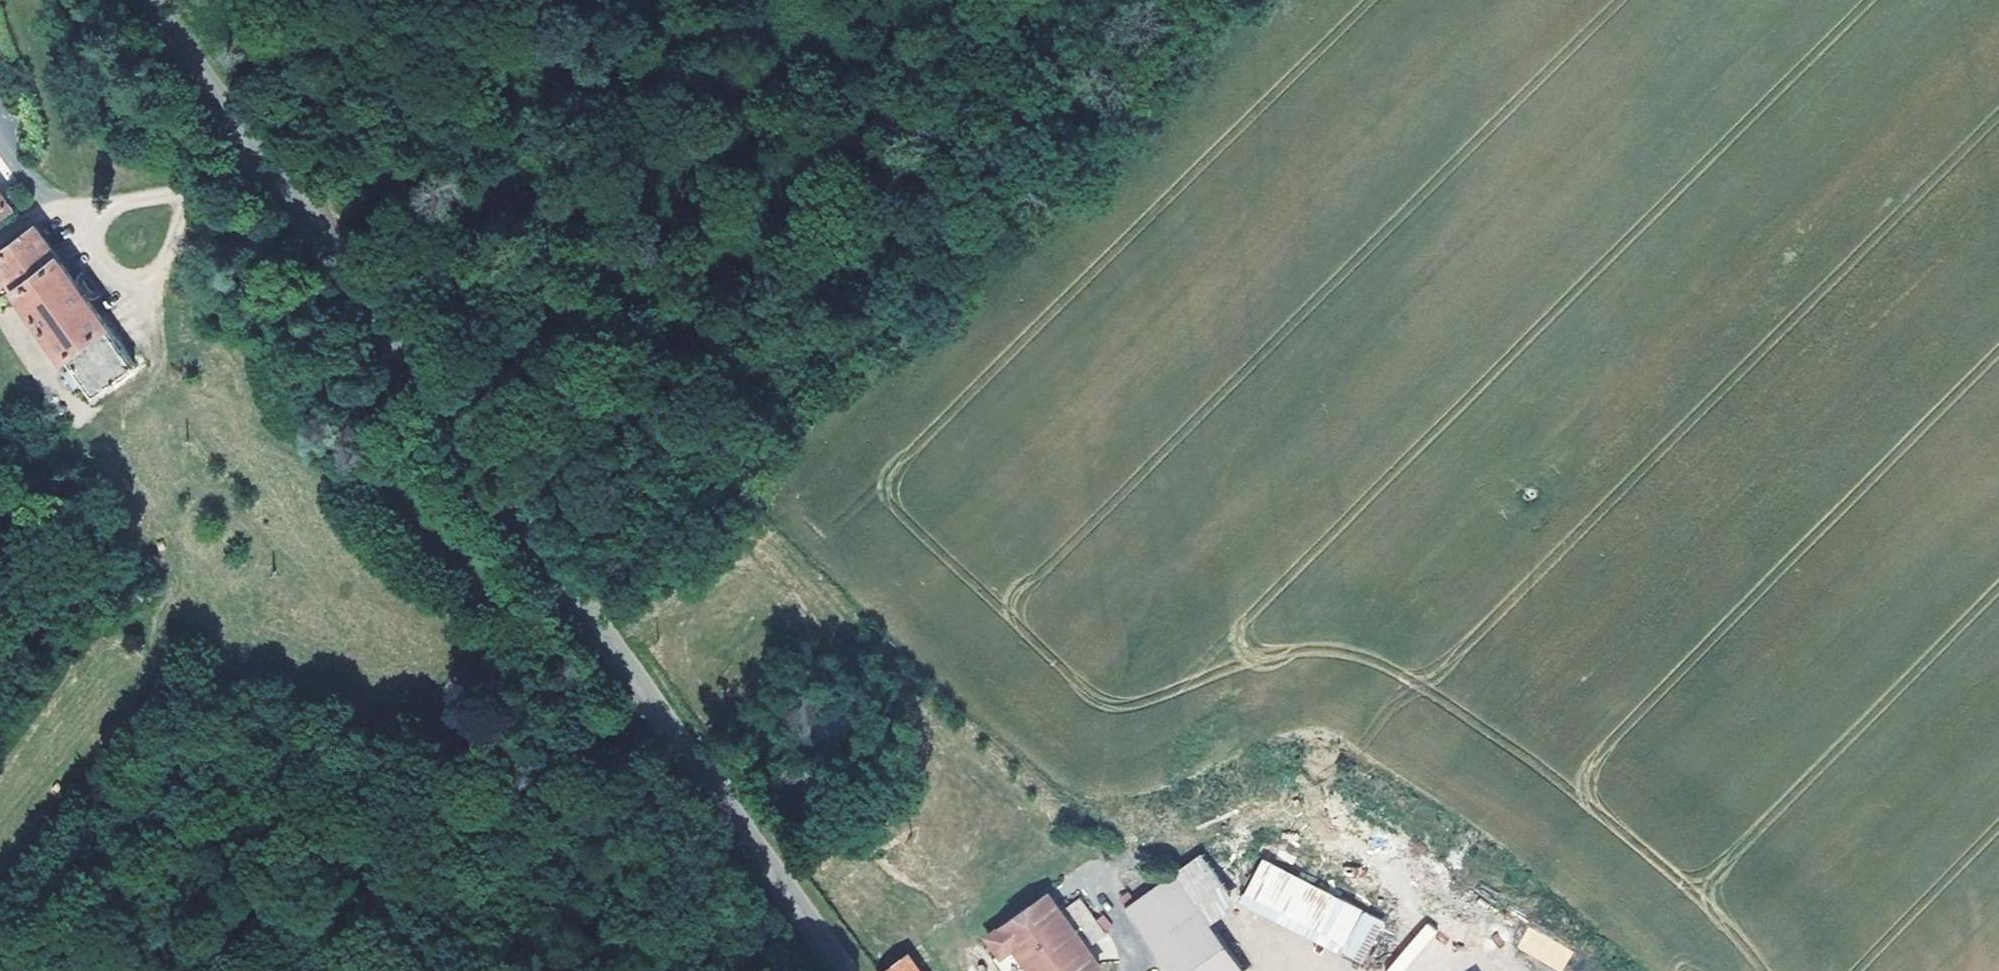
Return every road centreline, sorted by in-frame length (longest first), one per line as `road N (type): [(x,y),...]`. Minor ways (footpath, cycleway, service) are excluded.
road 1 (tertiary): [(844,970),(161,0)]

